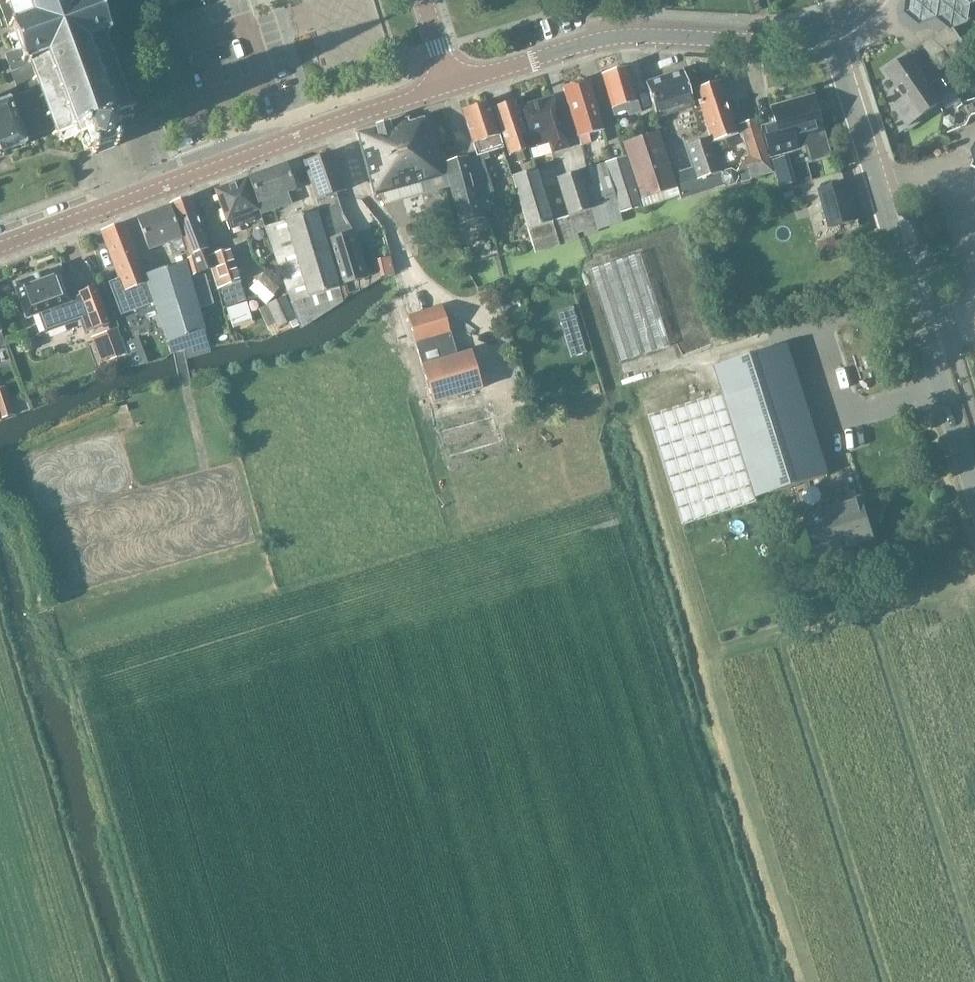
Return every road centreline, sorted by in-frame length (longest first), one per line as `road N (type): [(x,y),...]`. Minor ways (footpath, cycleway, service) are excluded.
road 1 (unclassified): [(974,490),(829,29)]
road 2 (tertiary): [(0,245),(450,85)]
road 3 (tertiary): [(450,85),(591,40),(744,40),(829,29)]

